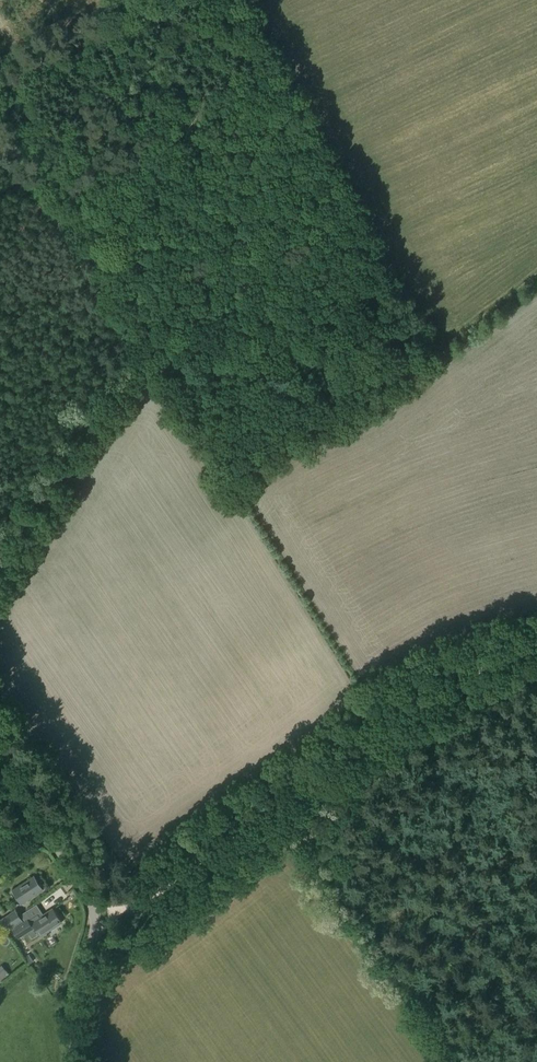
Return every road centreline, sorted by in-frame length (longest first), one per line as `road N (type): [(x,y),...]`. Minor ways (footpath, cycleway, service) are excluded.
road 1 (track): [(92,916),(138,904),(419,710),(536,641)]
road 2 (unclassified): [(72,1061),(72,1002),(92,916),(42,831)]

